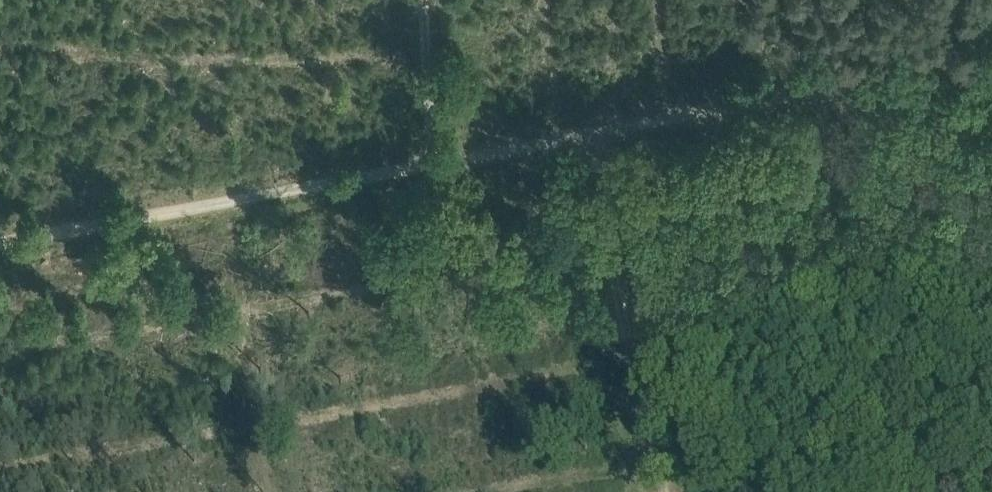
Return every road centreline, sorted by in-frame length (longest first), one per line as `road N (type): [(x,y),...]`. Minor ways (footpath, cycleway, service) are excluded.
road 1 (track): [(991,59),(0,240)]
road 2 (track): [(559,138),(652,491)]
road 3 (track): [(429,0),(439,160)]

